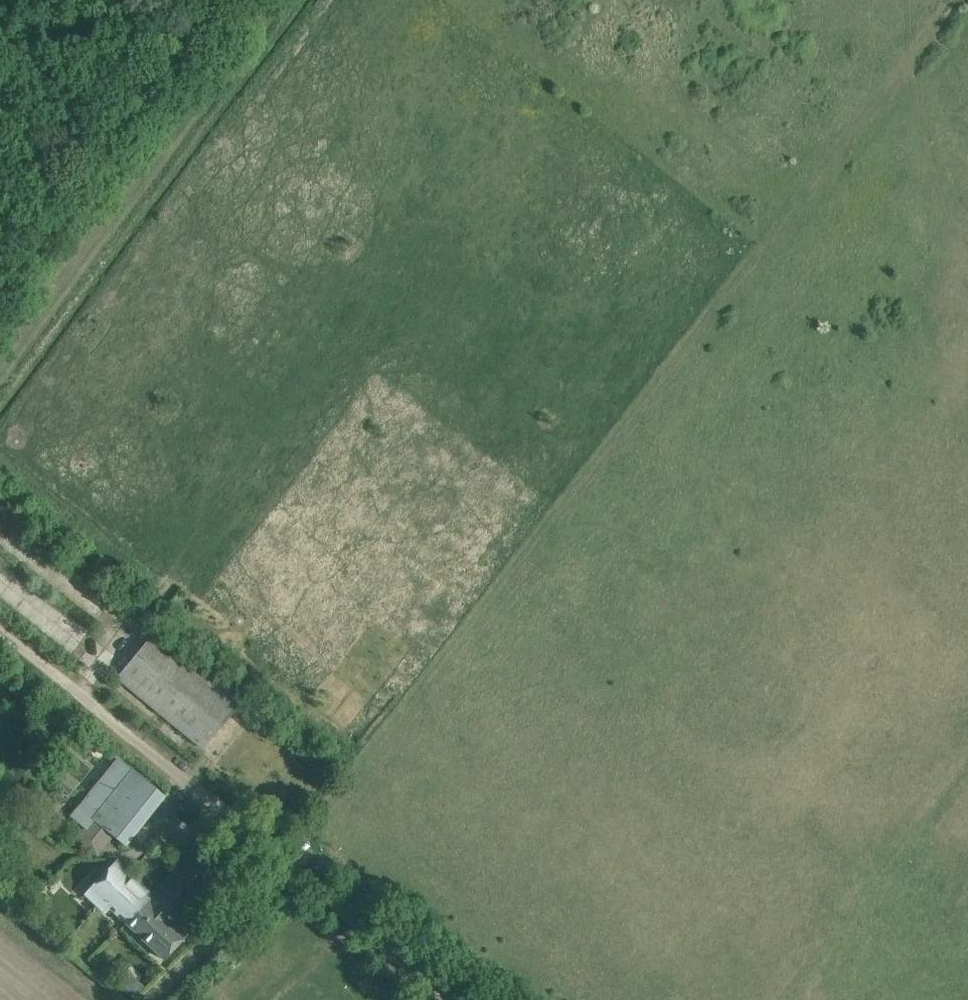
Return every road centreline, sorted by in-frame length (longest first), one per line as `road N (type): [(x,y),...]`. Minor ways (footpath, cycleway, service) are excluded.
road 1 (unclassified): [(154,999),(302,867),(75,687)]
road 2 (track): [(302,867),(456,999)]

